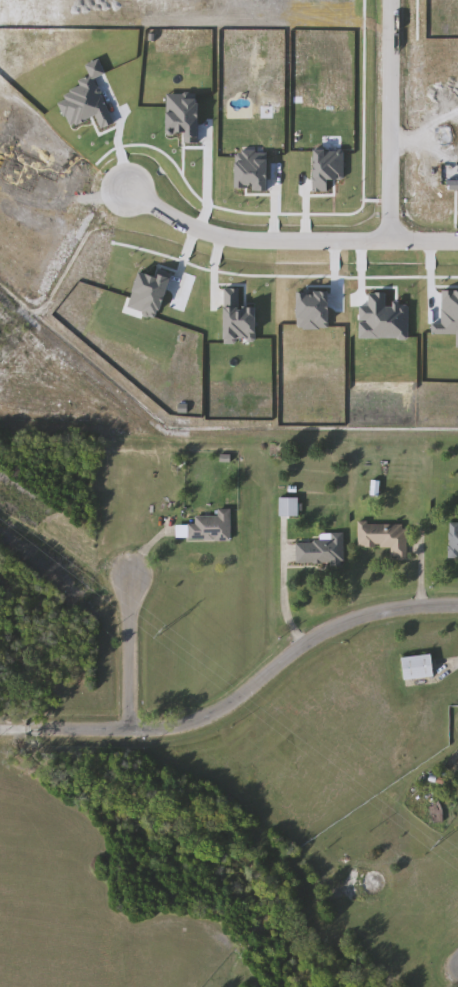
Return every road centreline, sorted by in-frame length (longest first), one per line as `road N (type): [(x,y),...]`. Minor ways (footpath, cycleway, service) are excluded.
road 1 (residential): [(457,609),(392,613),(314,641),(228,715),(171,729),(0,731)]
road 2 (residential): [(457,237),(229,235),(134,187)]
road 3 (residential): [(393,0),(393,236)]
road 4 (residential): [(131,731),(128,573)]

